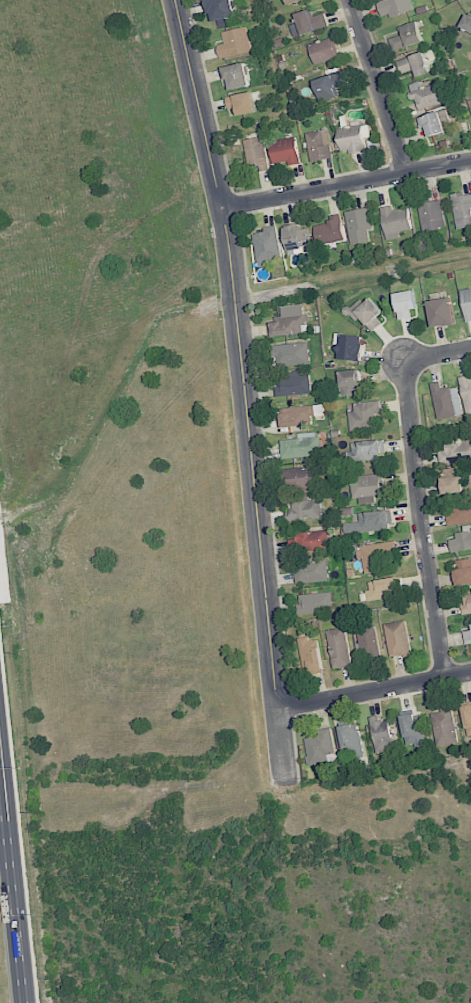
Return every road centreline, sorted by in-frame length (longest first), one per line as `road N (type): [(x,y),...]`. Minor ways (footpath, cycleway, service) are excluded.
road 1 (residential): [(175,0),(233,270),(288,785)]
road 2 (residential): [(405,362),(445,679)]
road 3 (residential): [(222,208),(470,163)]
road 4 (trunk): [(23,1002),(0,777)]
road 5 (residential): [(279,710),(470,674)]
road 6 (residential): [(406,175),(349,0)]

